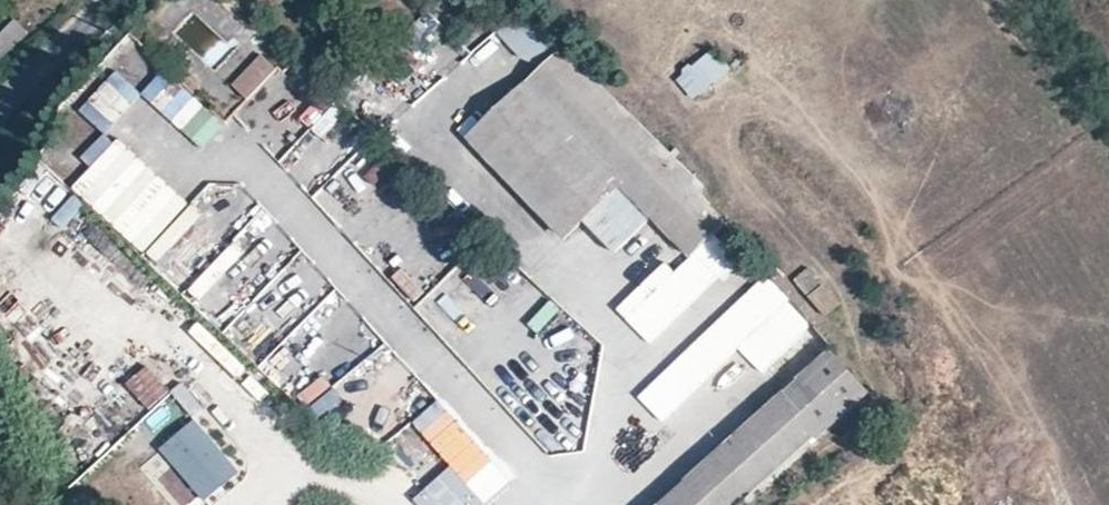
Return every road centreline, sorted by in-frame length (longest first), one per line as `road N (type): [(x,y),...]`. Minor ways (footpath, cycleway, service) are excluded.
road 1 (residential): [(0,123),(123,0)]

